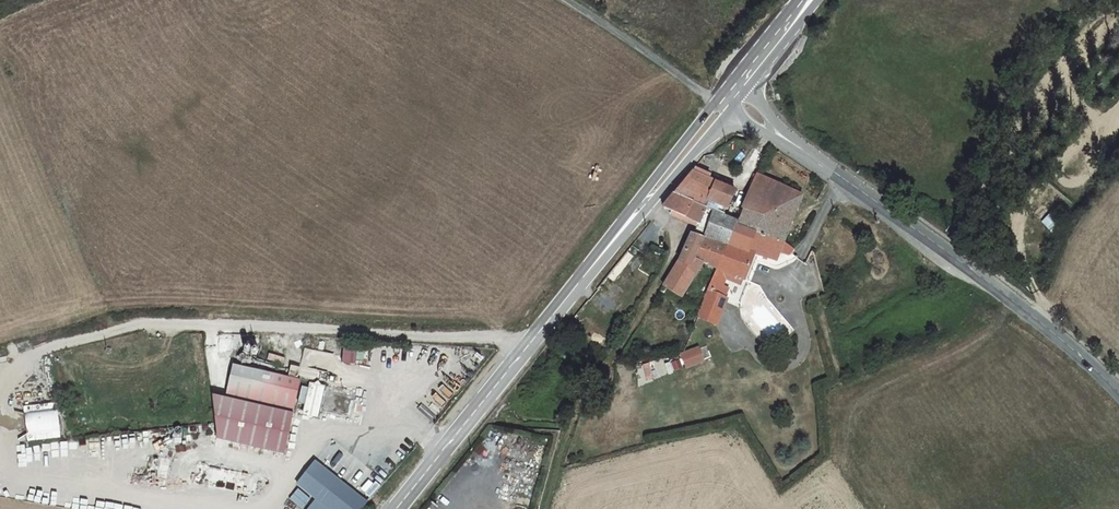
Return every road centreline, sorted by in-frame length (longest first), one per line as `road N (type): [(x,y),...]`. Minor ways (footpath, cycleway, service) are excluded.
road 1 (primary): [(398,508),(718,110)]
road 2 (tertiary): [(1118,394),(990,282),(729,97)]
road 3 (track): [(539,508),(602,370),(661,277)]
road 4 (residential): [(564,0),(718,110)]
road 5 (primary): [(806,1),(729,97)]

